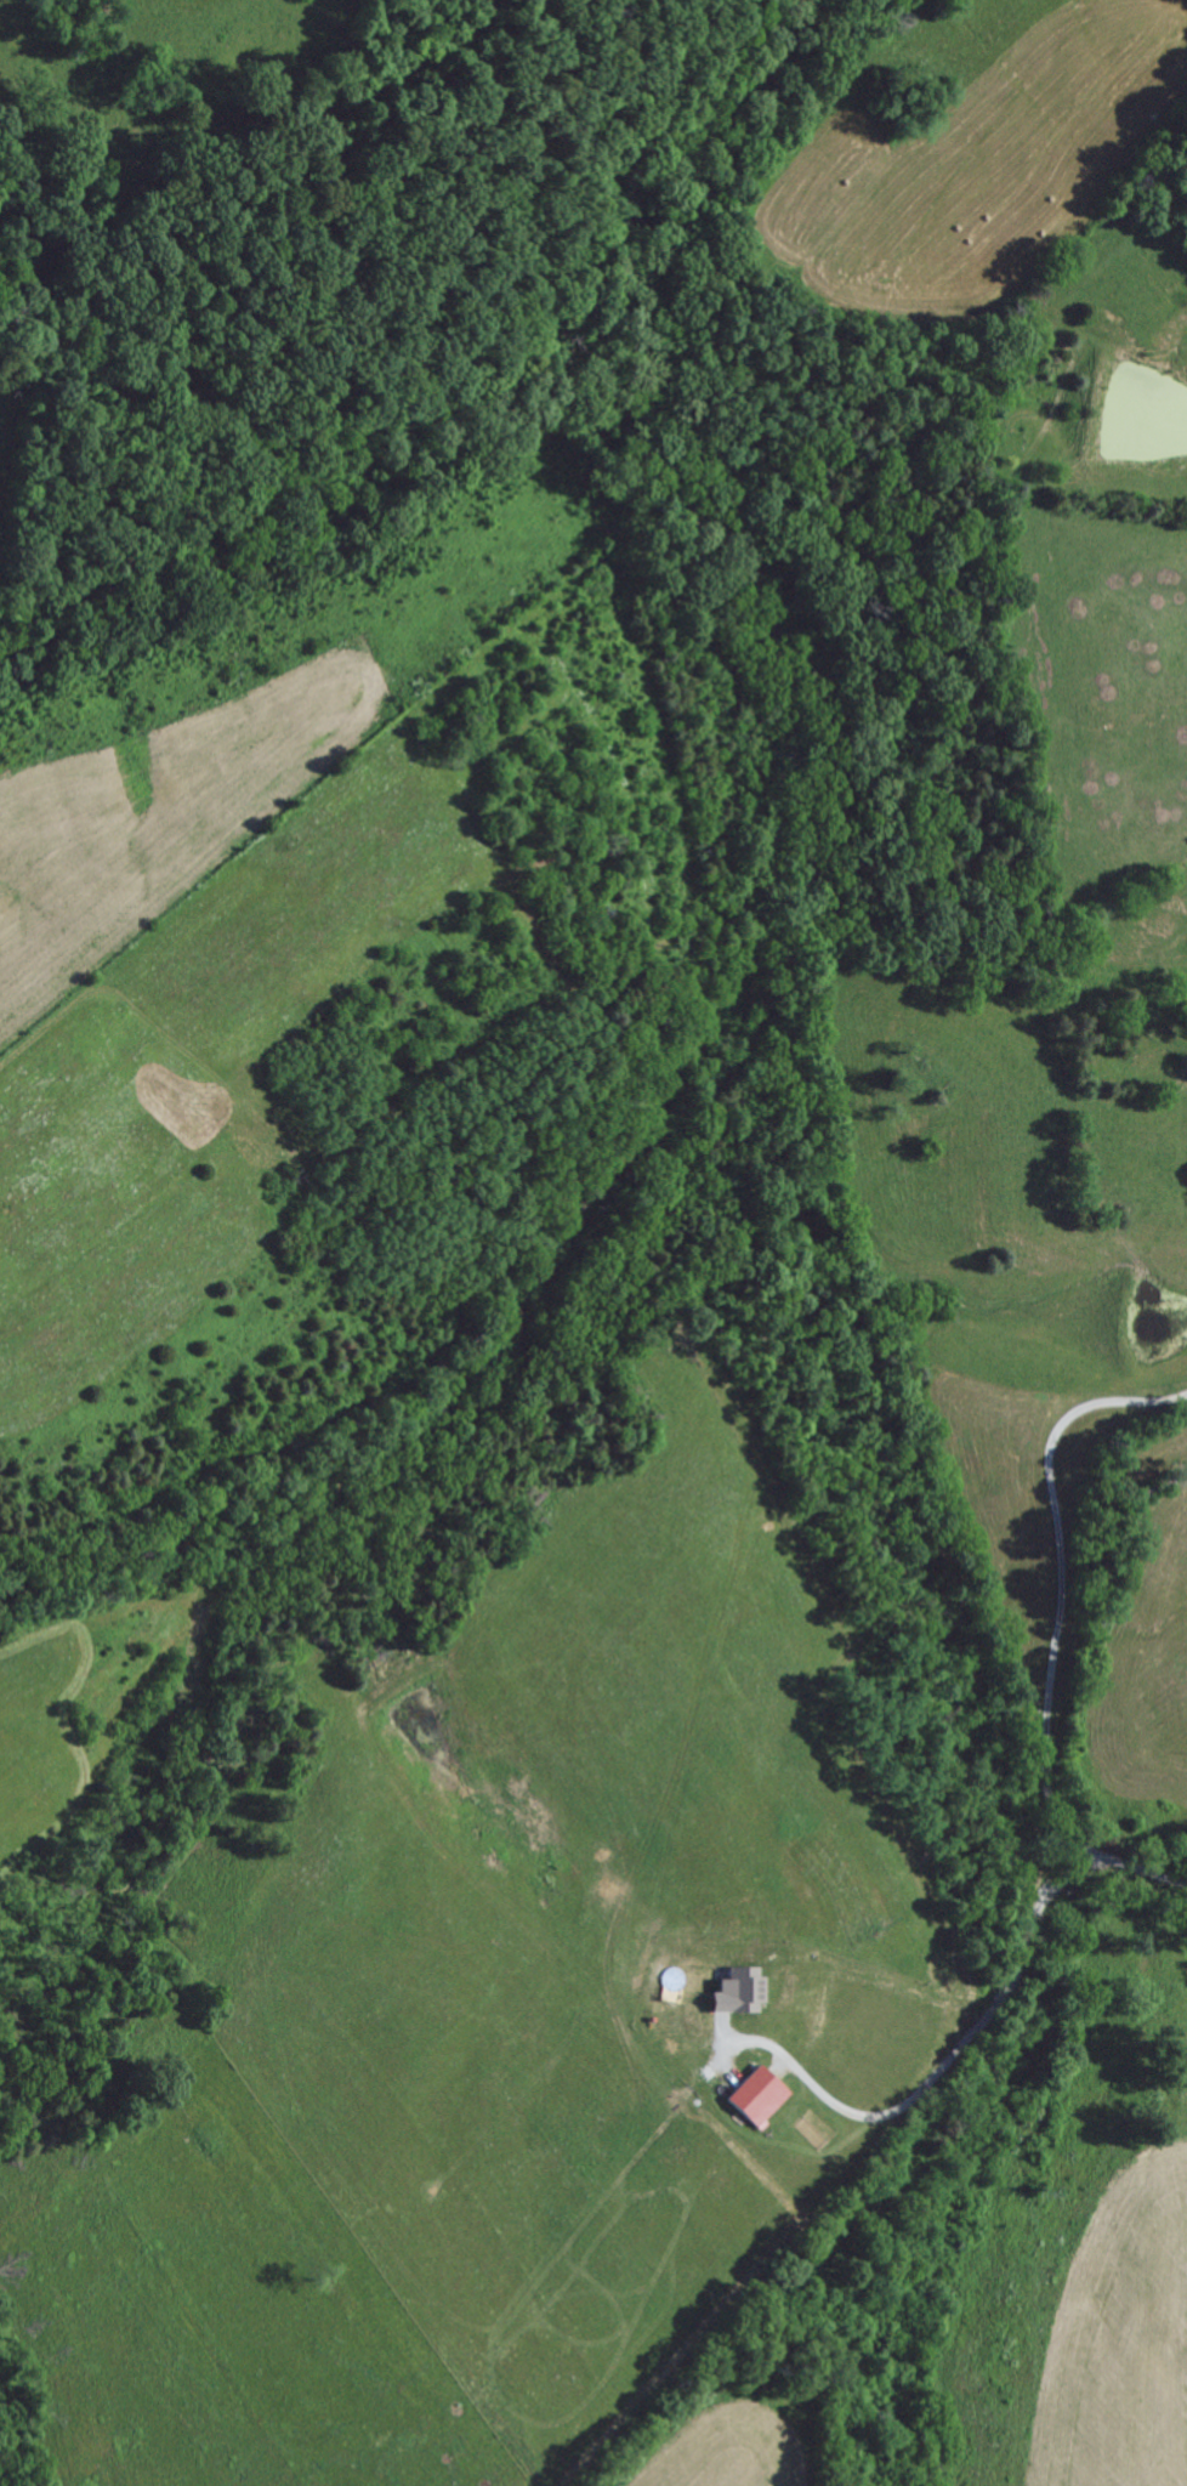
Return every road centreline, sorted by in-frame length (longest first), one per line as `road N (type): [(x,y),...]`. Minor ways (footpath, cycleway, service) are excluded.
road 1 (residential): [(0,577),(193,498),(436,358),(580,206),(686,62),(720,0)]
road 2 (residential): [(1186,1882),(1094,1851),(1055,1807)]

